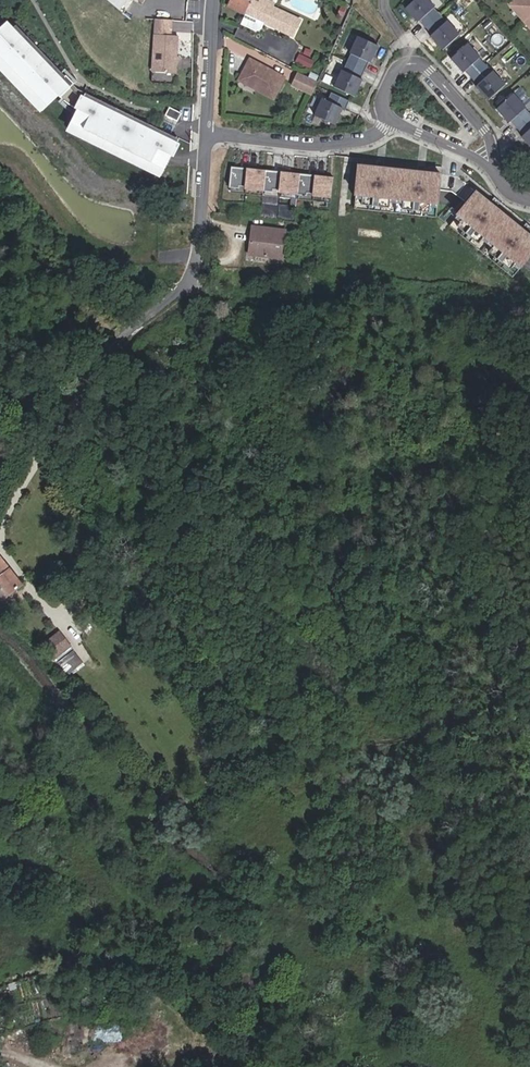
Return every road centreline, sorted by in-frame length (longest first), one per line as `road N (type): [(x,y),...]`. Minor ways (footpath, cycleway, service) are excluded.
road 1 (residential): [(487,158),(487,131),(423,64),(400,67),(381,104),(398,124)]
road 2 (residential): [(398,124),(337,144),(209,135)]
road 3 (residential): [(220,0),(209,135)]

